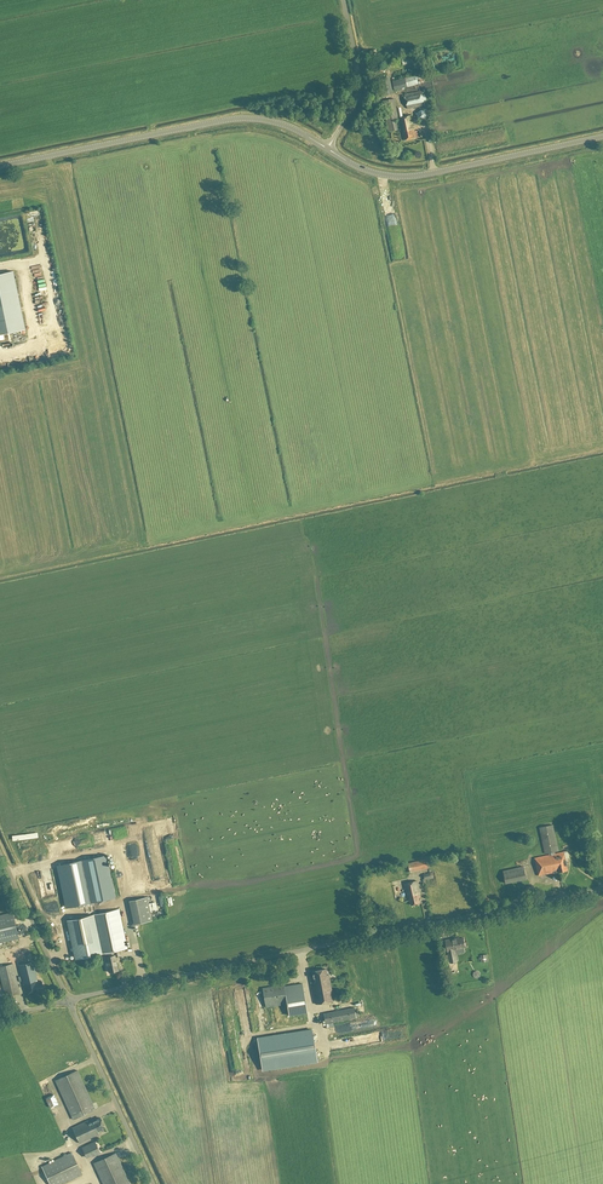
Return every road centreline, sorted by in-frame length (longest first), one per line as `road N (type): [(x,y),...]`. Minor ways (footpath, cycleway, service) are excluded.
road 1 (unclassified): [(69,1001),(602,887)]
road 2 (tertiary): [(0,167),(231,120),(279,124),(328,150)]
road 3 (track): [(0,179),(231,132),(280,138),(311,155),(318,144)]
road 4 (tertiary): [(328,150),(373,173),(414,177),(602,137)]
road 5 (unclassified): [(153,1183),(69,1001)]
road 6 (unclassified): [(69,1001),(0,846)]
road 7 (unclassified): [(328,150),(360,89),(344,0)]

